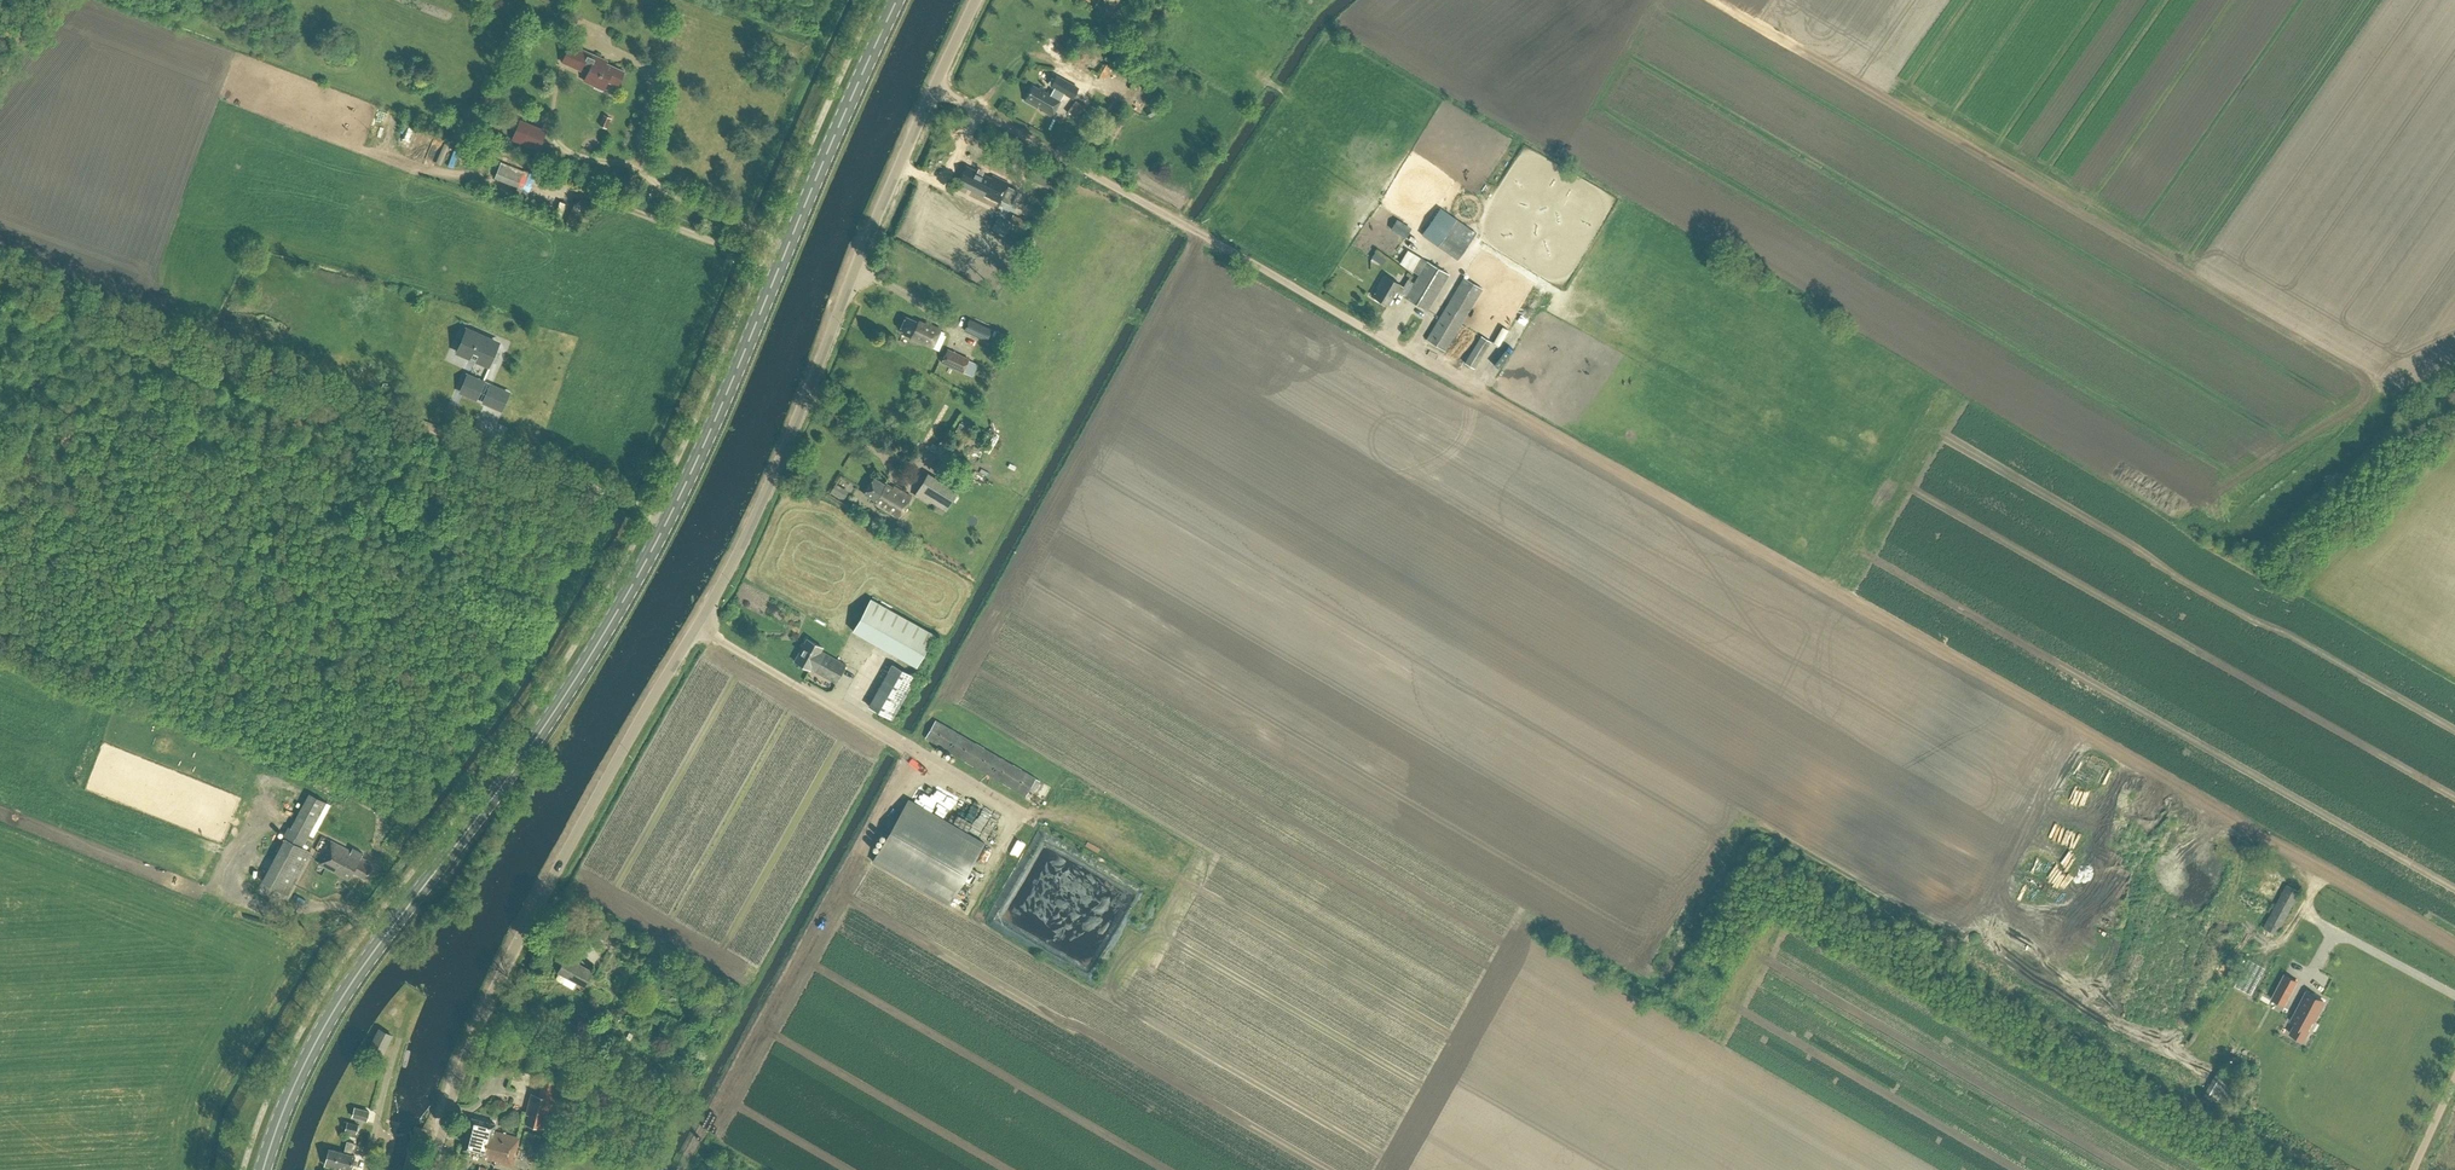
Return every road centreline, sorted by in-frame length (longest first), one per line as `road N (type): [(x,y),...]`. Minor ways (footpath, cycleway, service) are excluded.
road 1 (primary): [(262,1169),(284,1103),(343,993),(584,670),(627,597),(742,356),(897,0)]
road 2 (unclassified): [(431,1169),(490,997),(728,574),(935,86)]
road 3 (track): [(1490,399),(2454,949)]
road 4 (track): [(0,269),(651,510)]
road 5 (unclassified): [(1490,399),(935,86)]
road 6 (track): [(762,258),(612,202)]

